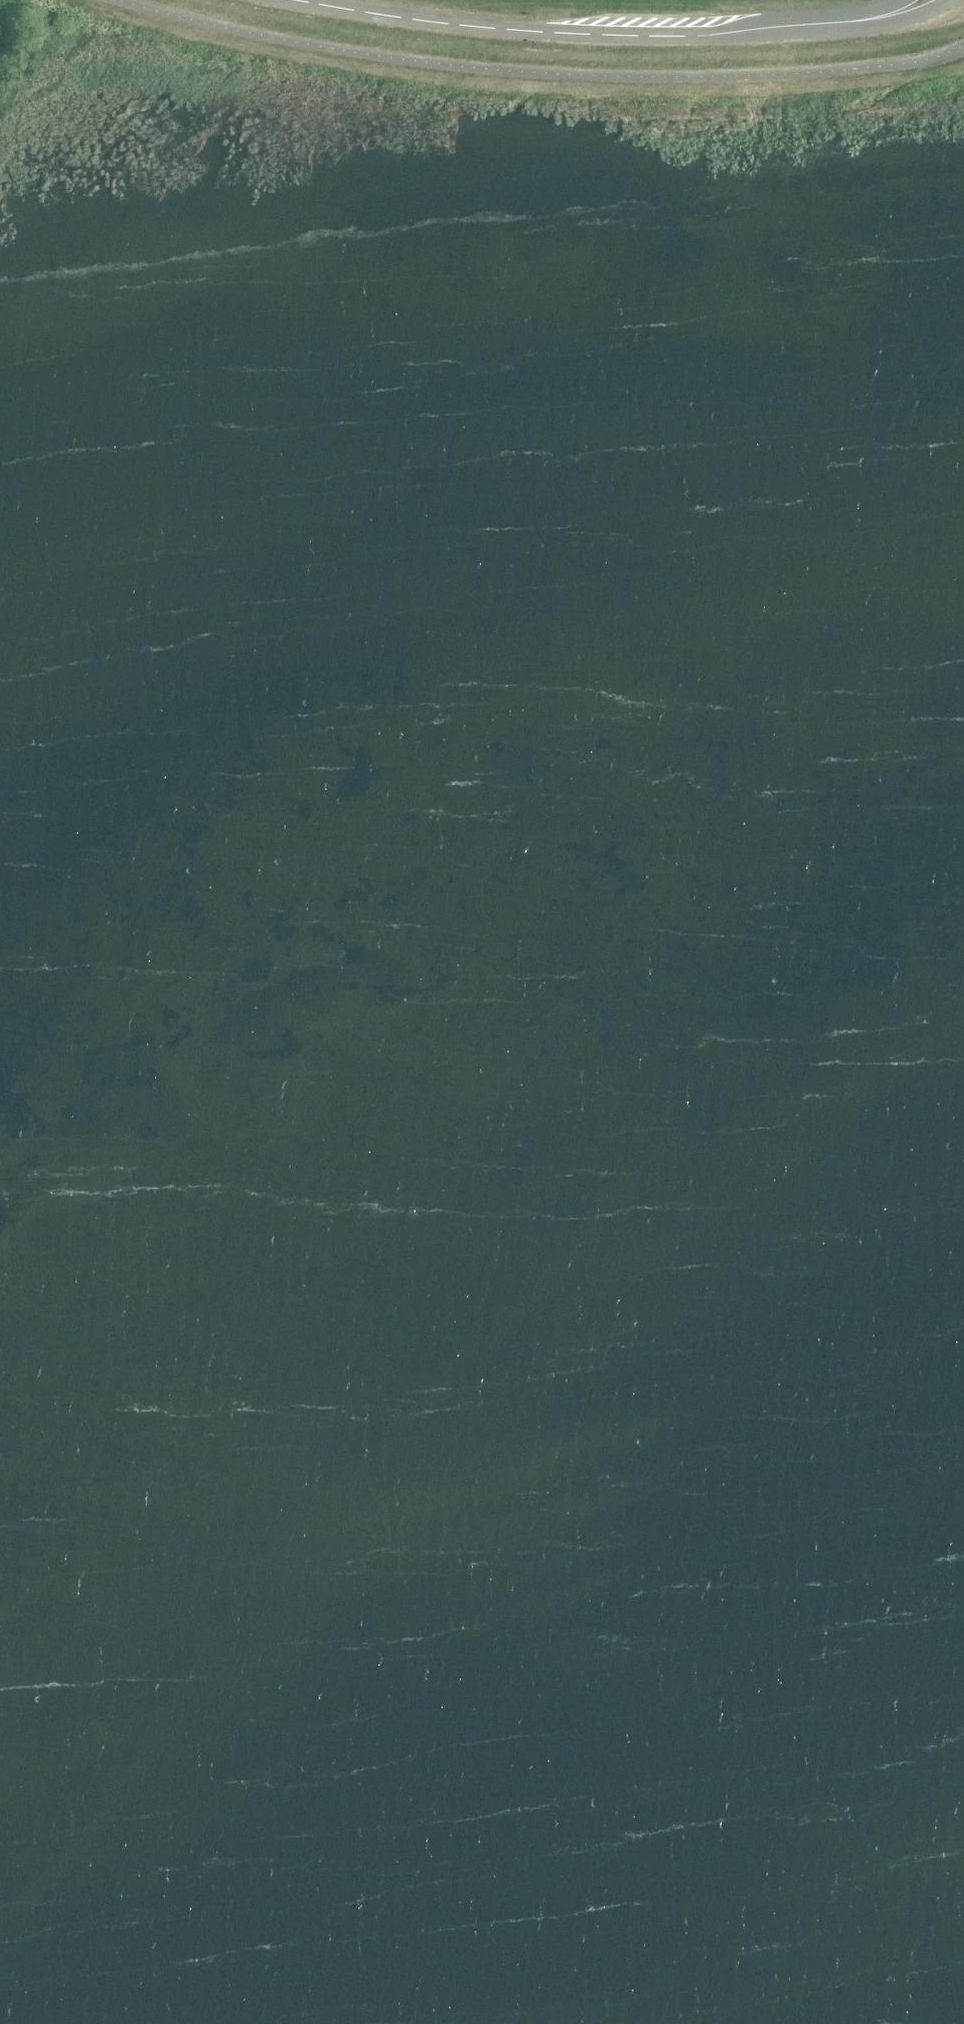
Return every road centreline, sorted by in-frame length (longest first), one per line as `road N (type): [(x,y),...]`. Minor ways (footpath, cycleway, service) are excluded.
road 1 (unclassified): [(854,22),(617,37),(448,25),(290,0)]

